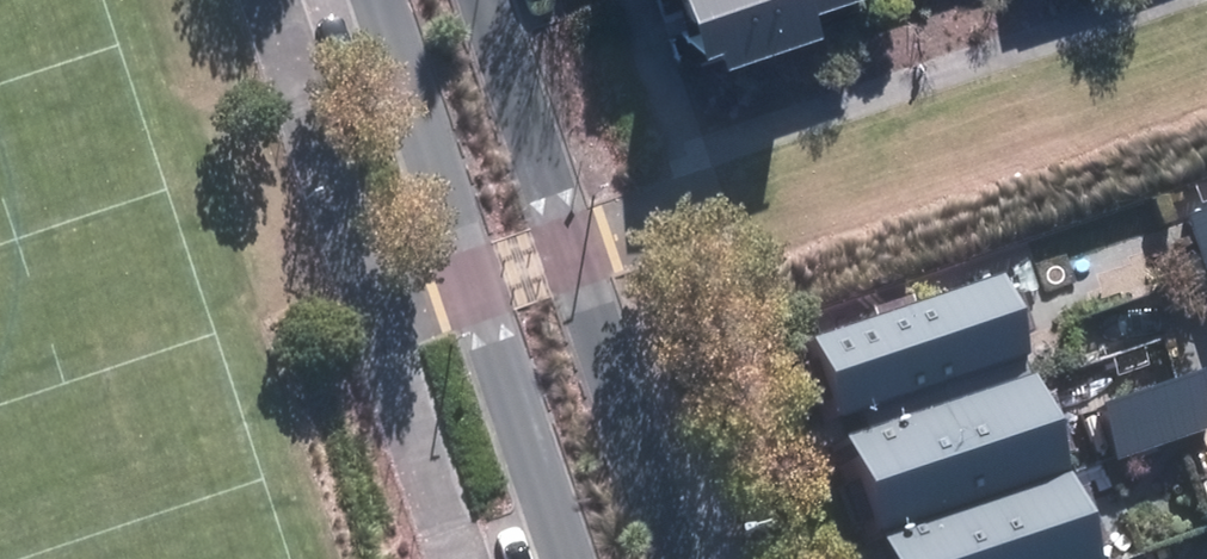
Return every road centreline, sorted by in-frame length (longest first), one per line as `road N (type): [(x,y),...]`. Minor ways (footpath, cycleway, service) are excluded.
road 1 (secondary): [(486,0),(672,558)]
road 2 (secondary): [(561,558),(383,0)]

